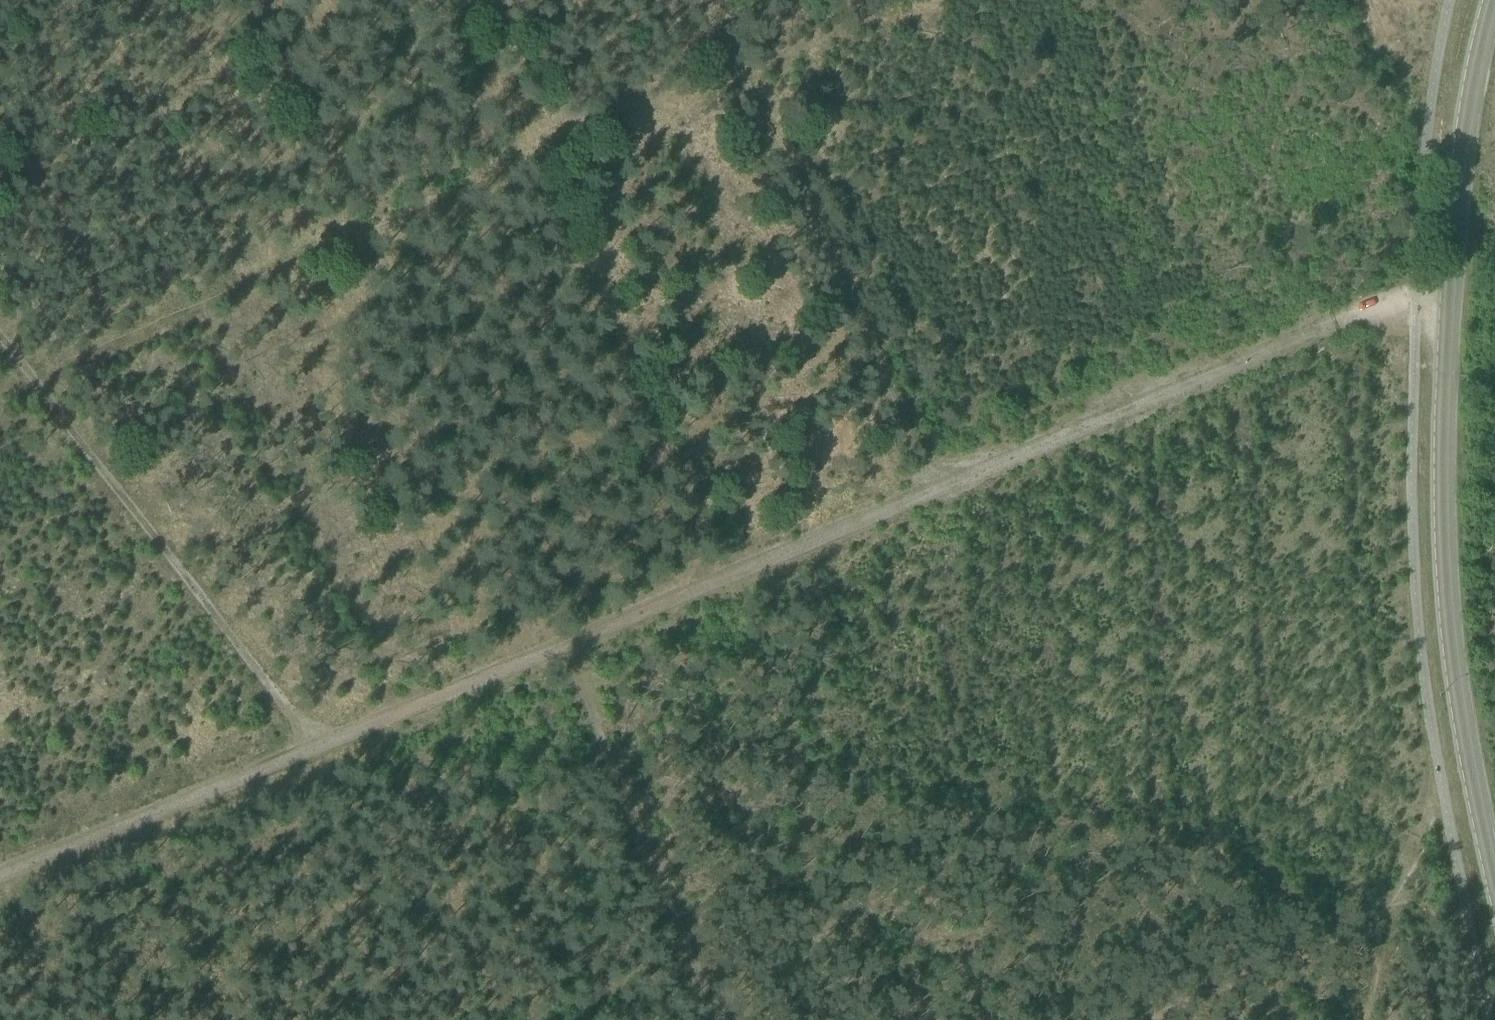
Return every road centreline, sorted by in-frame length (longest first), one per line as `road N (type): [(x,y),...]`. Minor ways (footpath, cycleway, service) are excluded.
road 1 (track): [(568,645),(937,487),(1420,299)]
road 2 (tertiary): [(1494,866),(1462,725),(1441,498),(1446,324),(1494,11)]
road 3 (track): [(38,379),(745,71)]
road 4 (track): [(0,878),(568,645)]
road 5 (track): [(937,487),(710,0)]
road 6 (track): [(0,332),(319,747)]
road 7 (track): [(568,645),(719,1019)]
road 8 (track): [(1442,791),(1393,903)]
road 9 (track): [(1363,1019),(1393,903)]

